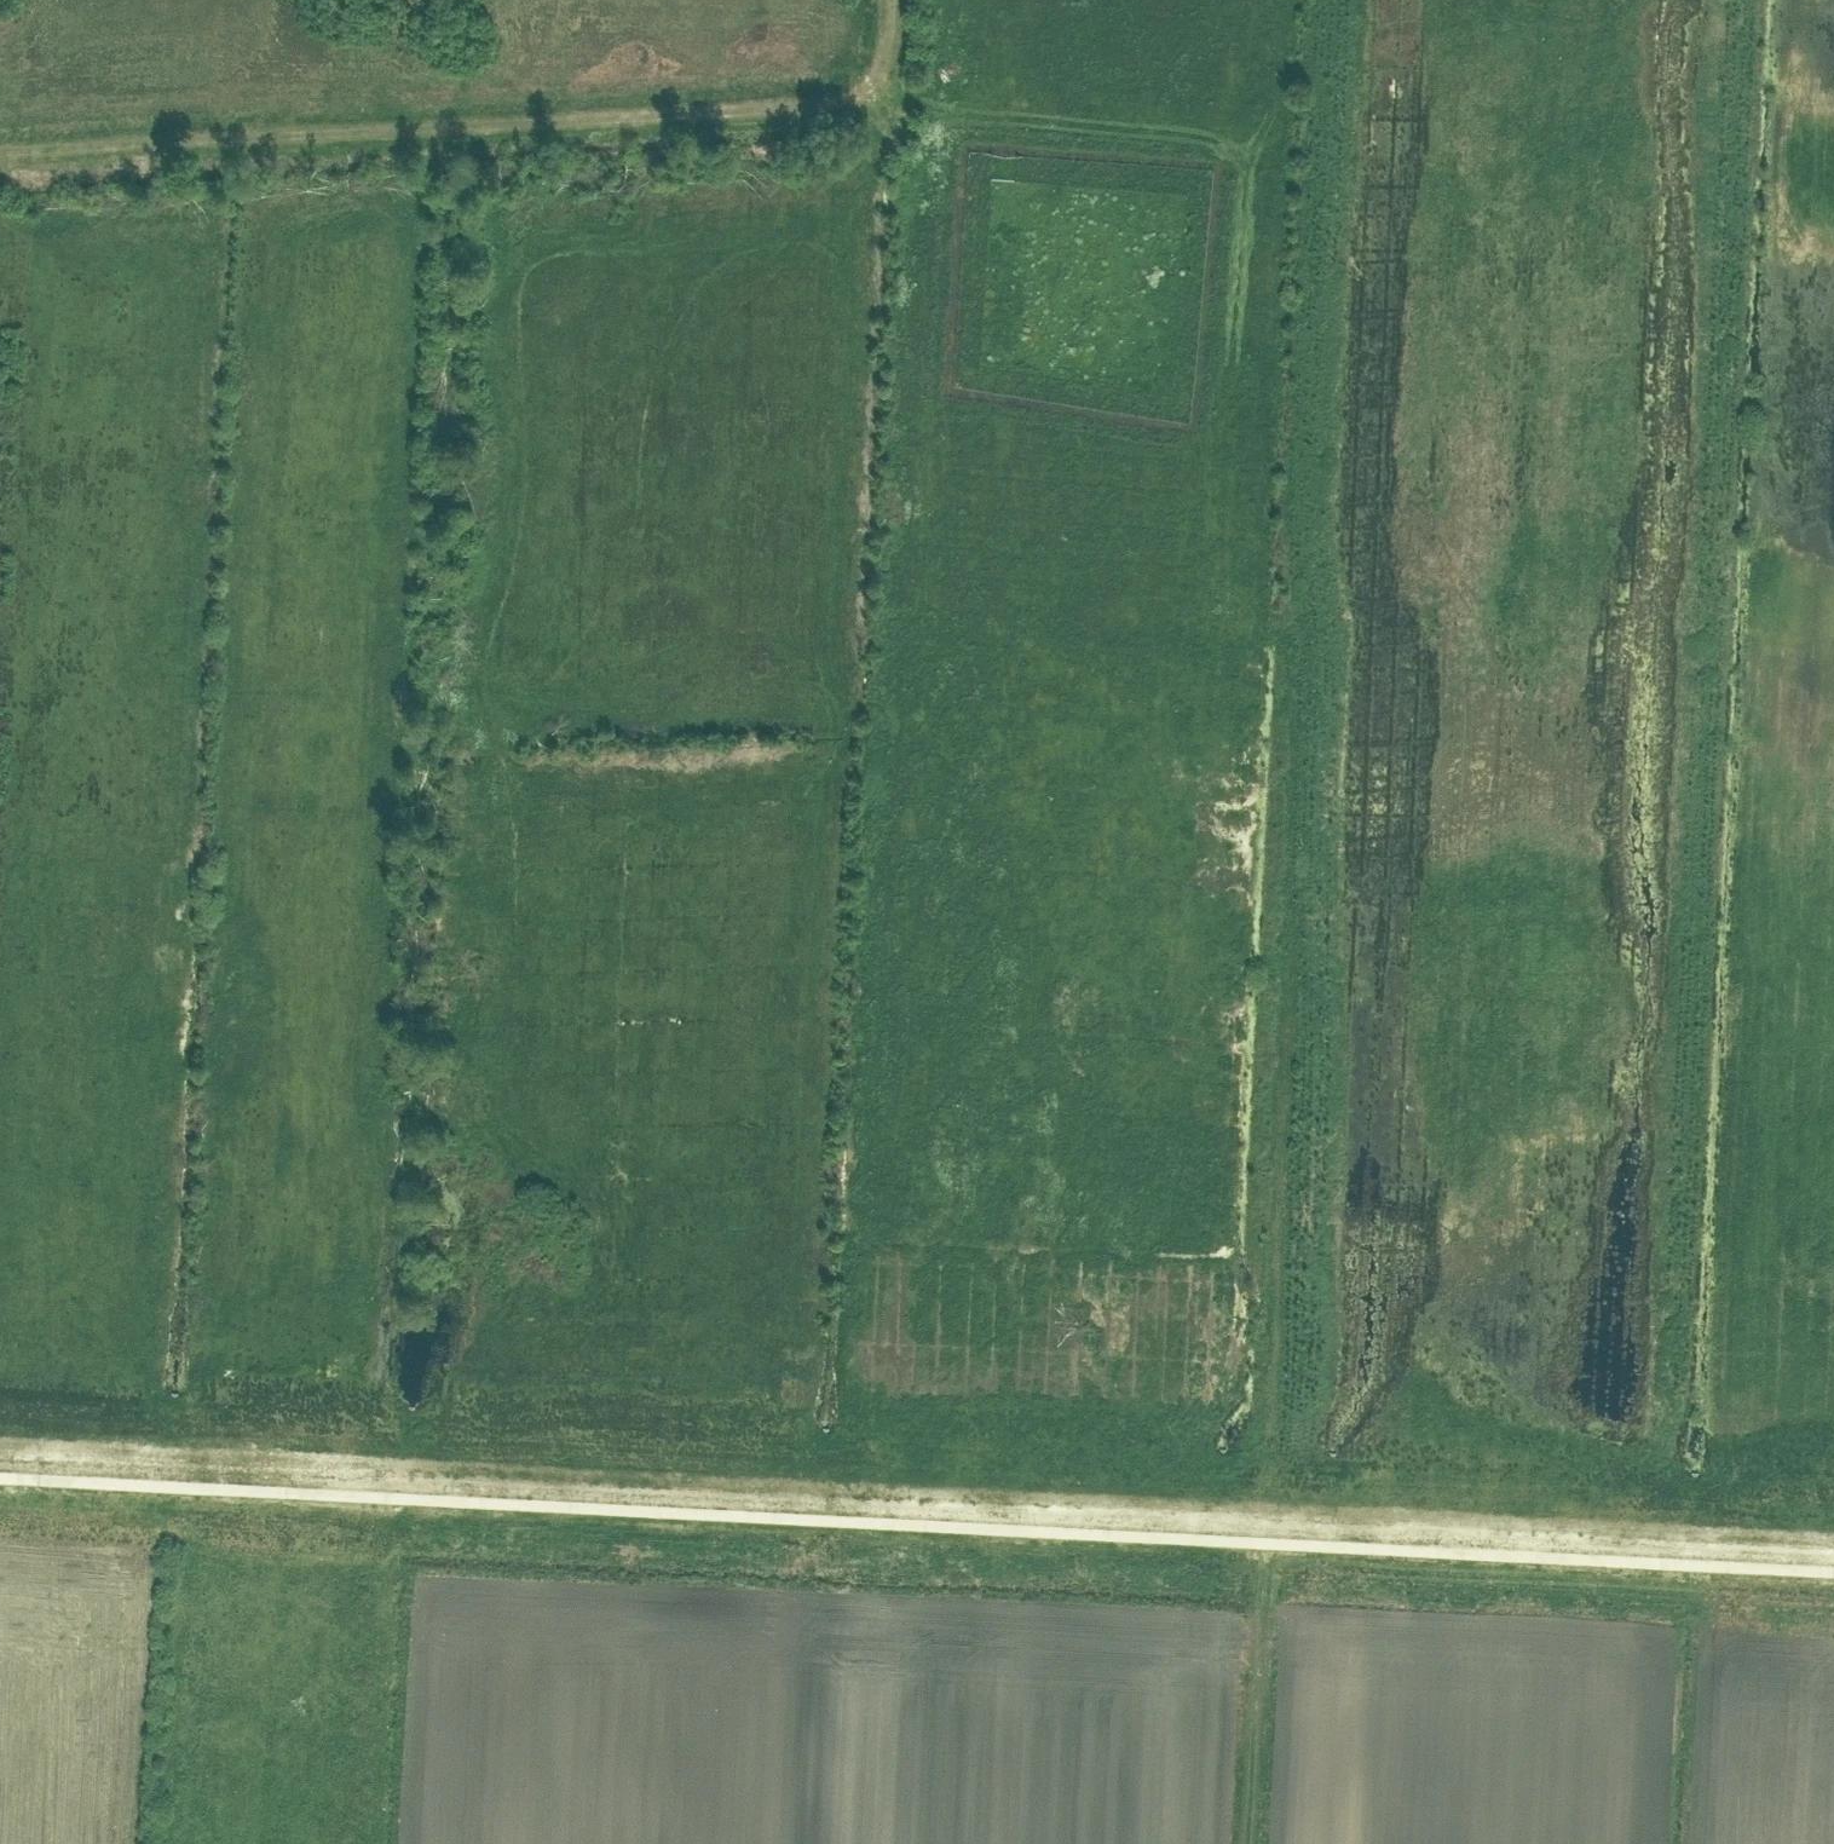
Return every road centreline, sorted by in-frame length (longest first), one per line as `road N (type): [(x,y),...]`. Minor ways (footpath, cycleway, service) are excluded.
road 1 (track): [(0,1457),(1833,1554)]
road 2 (track): [(0,152),(817,105),(855,87),(889,43),(891,0)]

